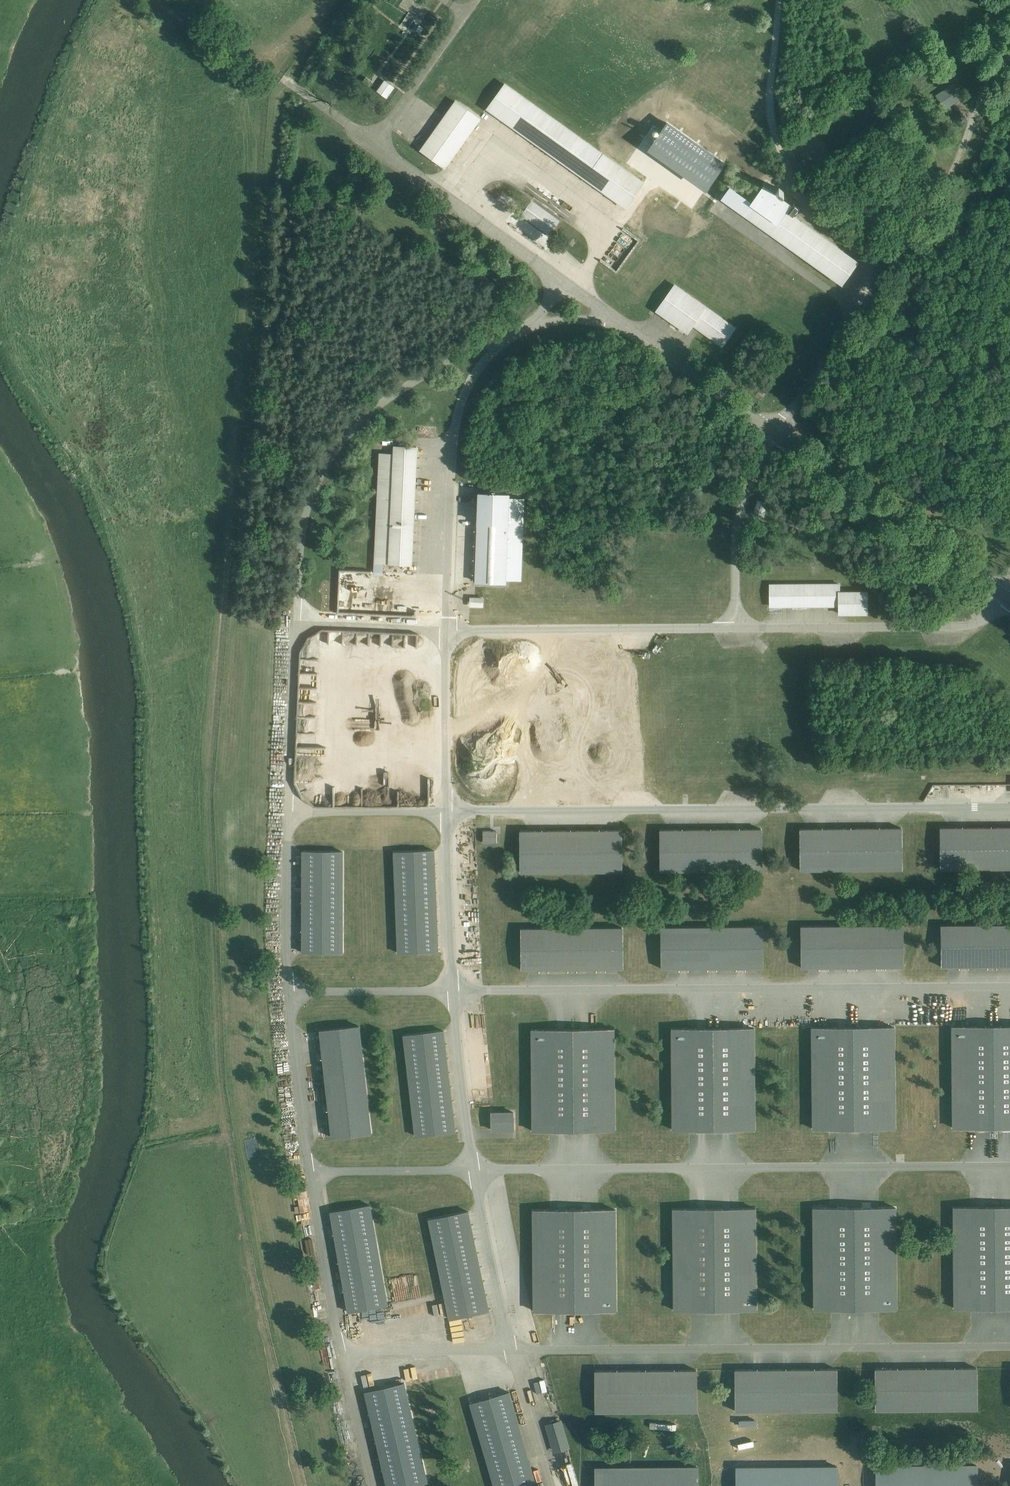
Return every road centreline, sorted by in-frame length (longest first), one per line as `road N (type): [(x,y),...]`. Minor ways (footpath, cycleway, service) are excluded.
road 1 (track): [(885,269),(797,196),(787,171),(772,103),(782,0)]
road 2 (track): [(885,269),(952,181),(978,89),(925,0)]

